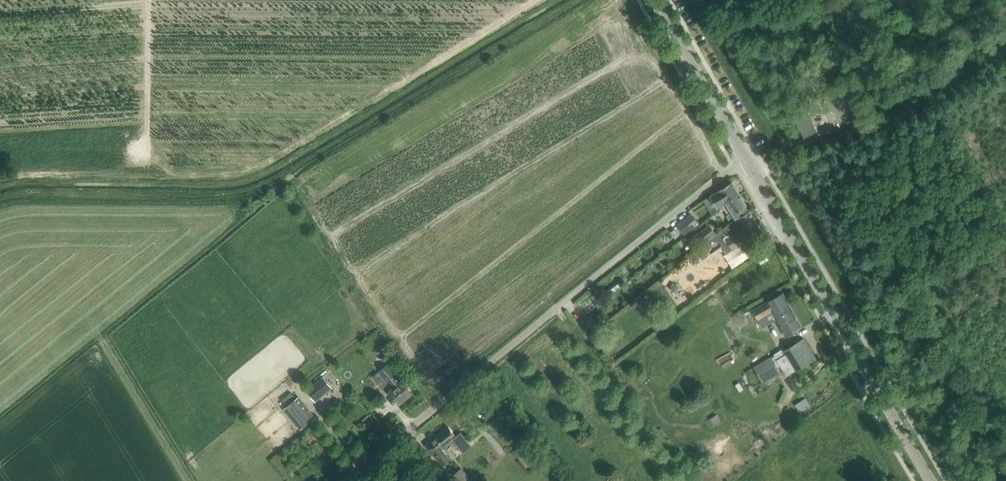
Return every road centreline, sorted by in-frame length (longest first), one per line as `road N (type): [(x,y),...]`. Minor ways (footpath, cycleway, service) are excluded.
road 1 (unclassified): [(345,480),(746,160)]
road 2 (tertiary): [(931,480),(746,160)]
road 3 (tertiary): [(746,160),(655,0)]

